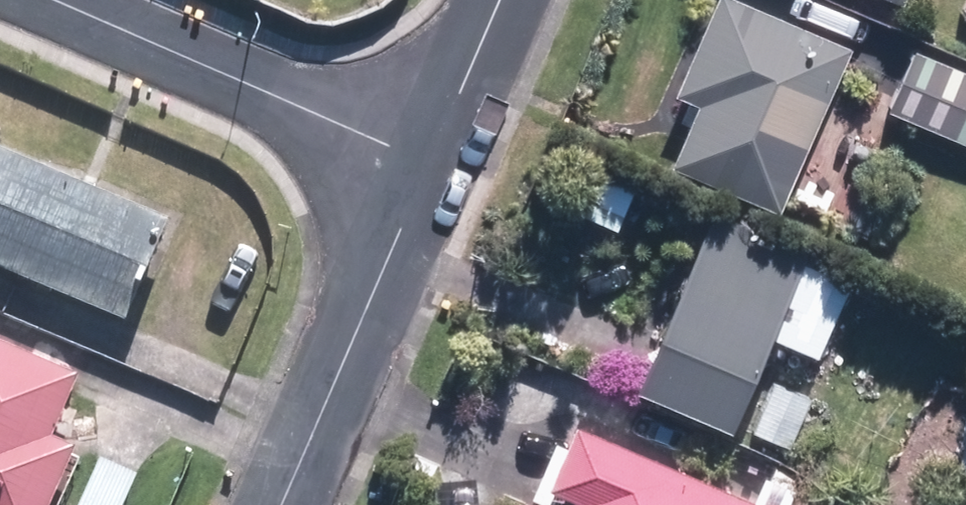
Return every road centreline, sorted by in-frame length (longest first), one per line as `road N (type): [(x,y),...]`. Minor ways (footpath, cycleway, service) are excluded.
road 1 (residential): [(45,0),(416,165)]
road 2 (residential): [(272,504),(416,165)]
road 3 (residential): [(416,165),(490,0)]

